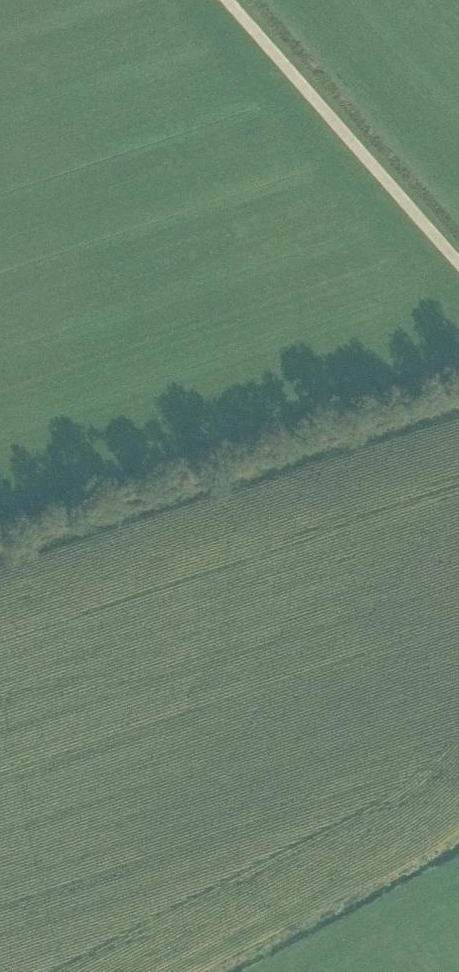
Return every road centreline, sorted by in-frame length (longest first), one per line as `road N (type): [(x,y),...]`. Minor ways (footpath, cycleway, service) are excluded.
road 1 (track): [(225,0),(458,265)]

